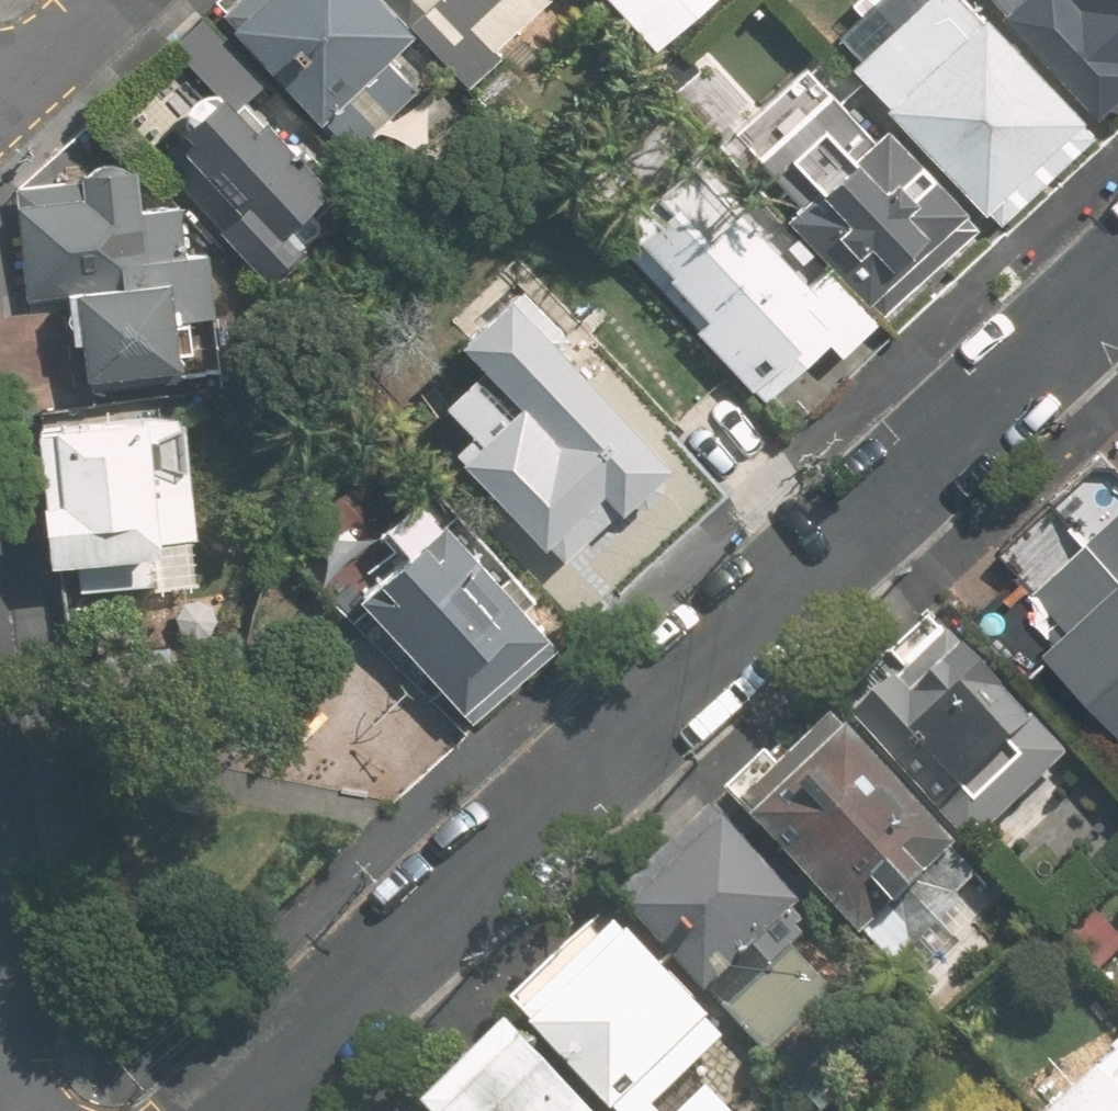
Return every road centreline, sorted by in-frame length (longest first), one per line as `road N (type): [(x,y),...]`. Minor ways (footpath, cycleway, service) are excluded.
road 1 (residential): [(232,1110),(1117,304)]
road 2 (residential): [(19,1110),(0,923)]
road 3 (residential): [(0,79),(58,47),(109,0)]

